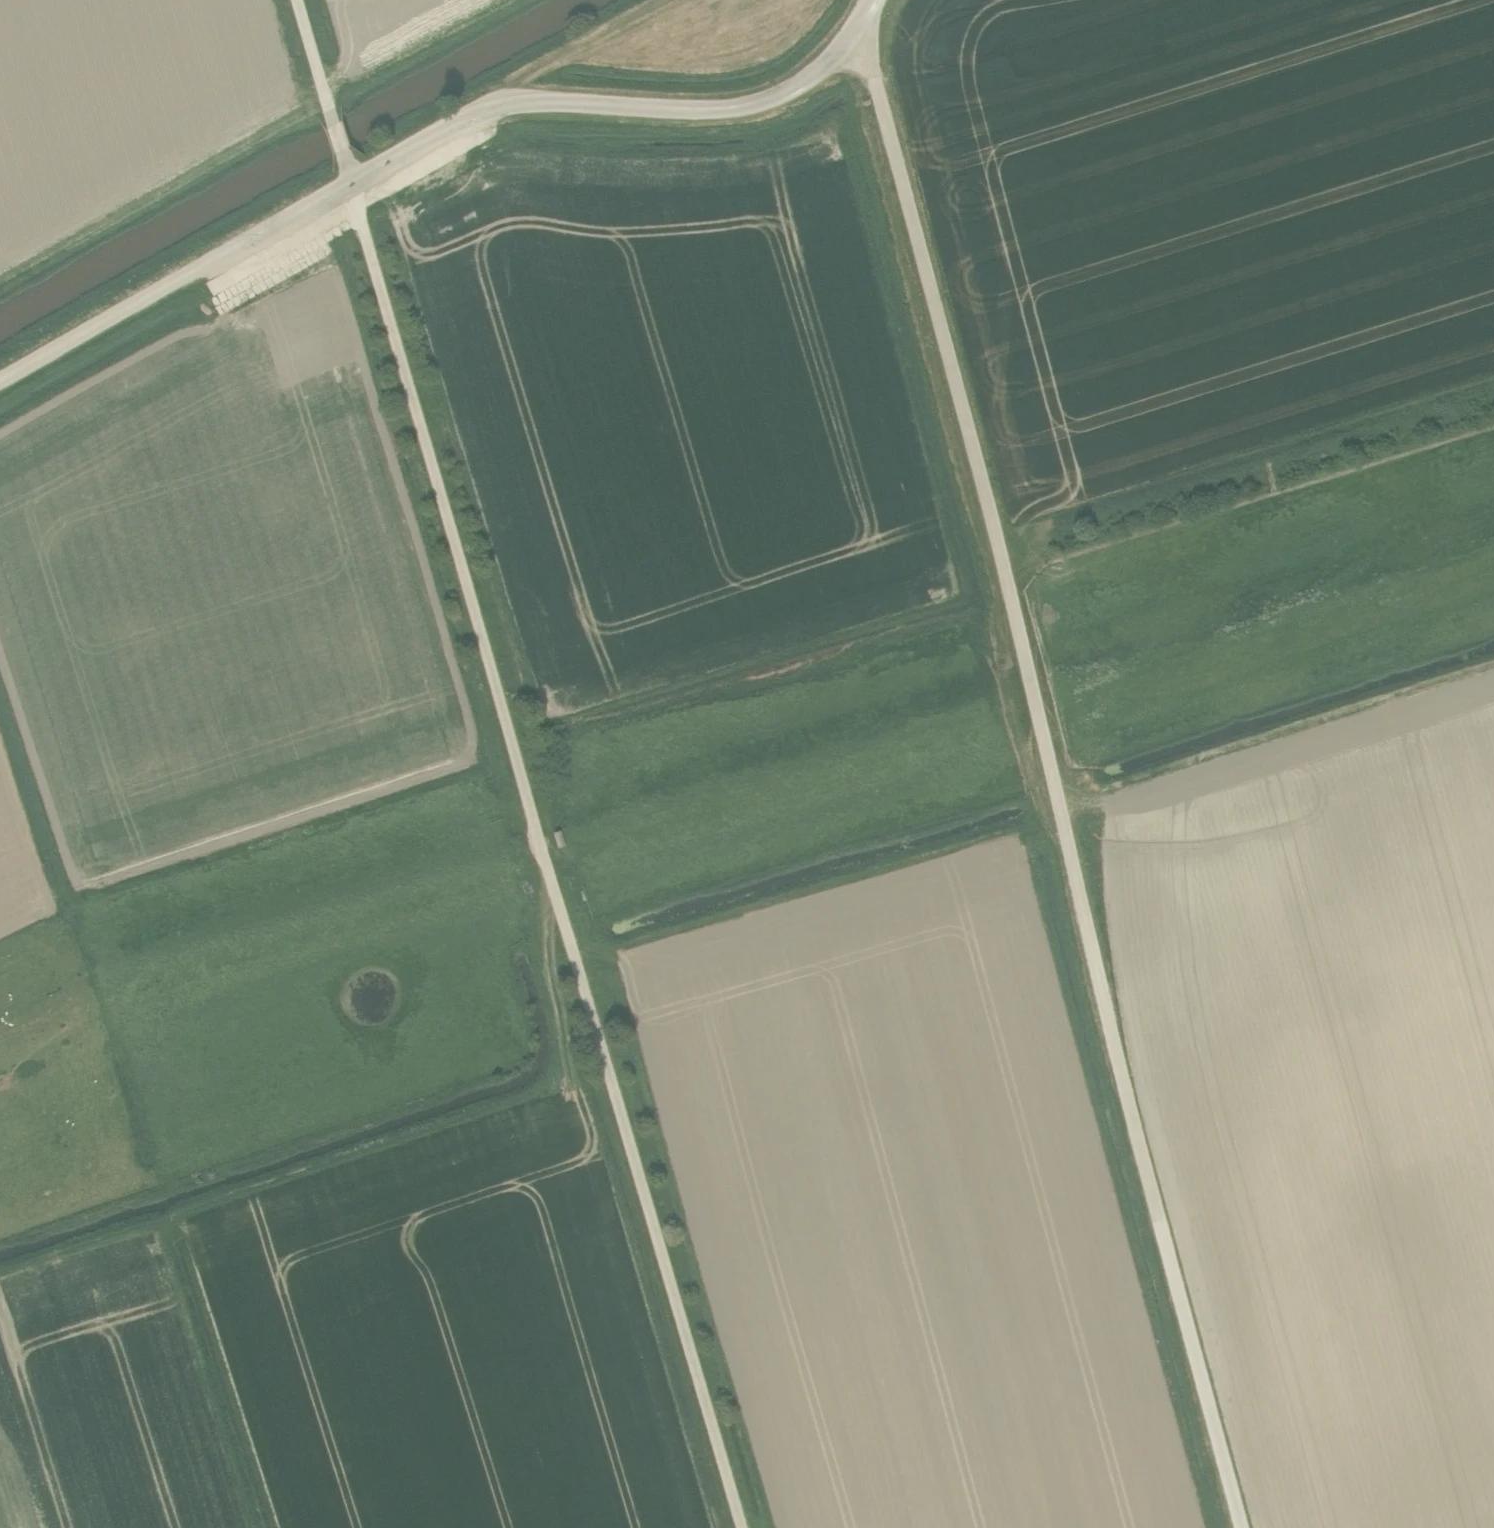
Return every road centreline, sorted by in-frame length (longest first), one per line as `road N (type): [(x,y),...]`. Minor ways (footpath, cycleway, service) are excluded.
road 1 (track): [(296,0),(743,1527)]
road 2 (track): [(853,39),(881,92),(1046,719),(1115,1065),(1238,1527)]
road 3 (unclassified): [(0,390),(508,104),(613,101),(696,111),(765,105),(807,85),(853,39),(877,0)]

